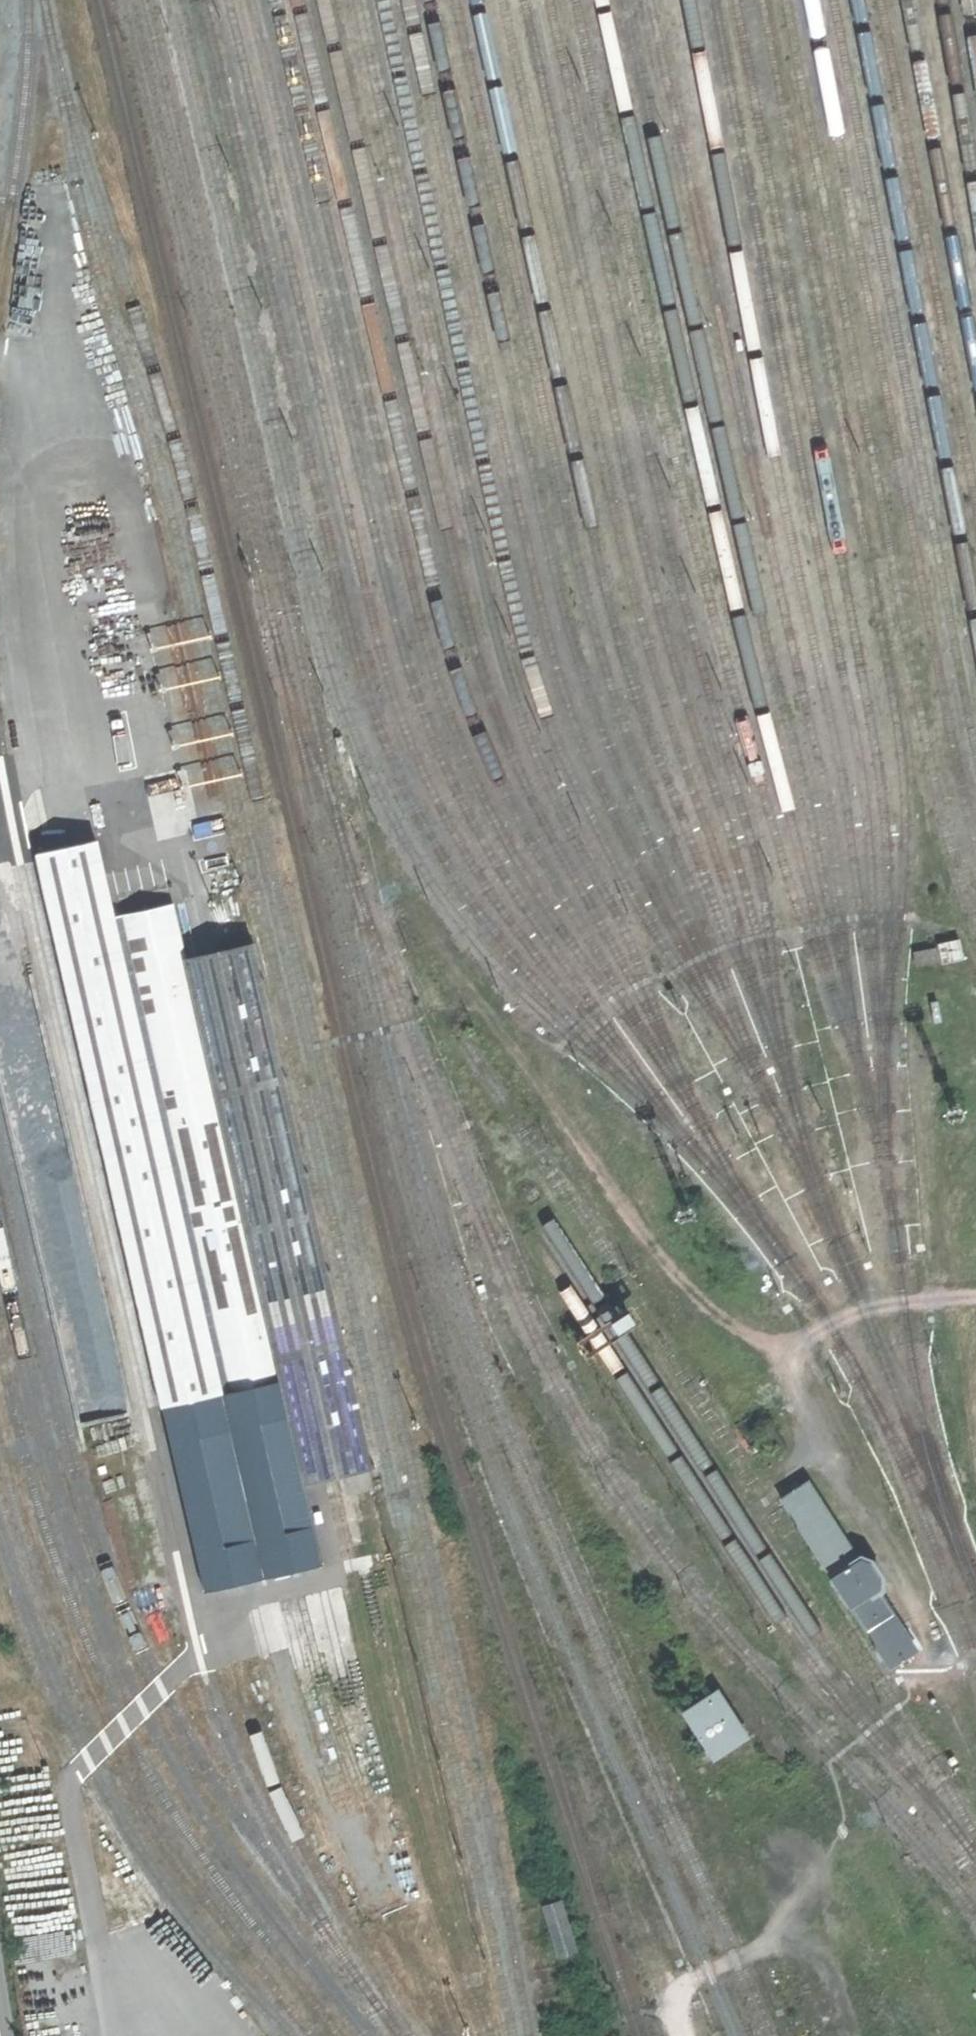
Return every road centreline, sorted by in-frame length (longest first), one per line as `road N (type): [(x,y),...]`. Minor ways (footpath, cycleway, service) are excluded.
road 1 (track): [(113,2035),(67,1789),(76,1771),(216,1642)]

